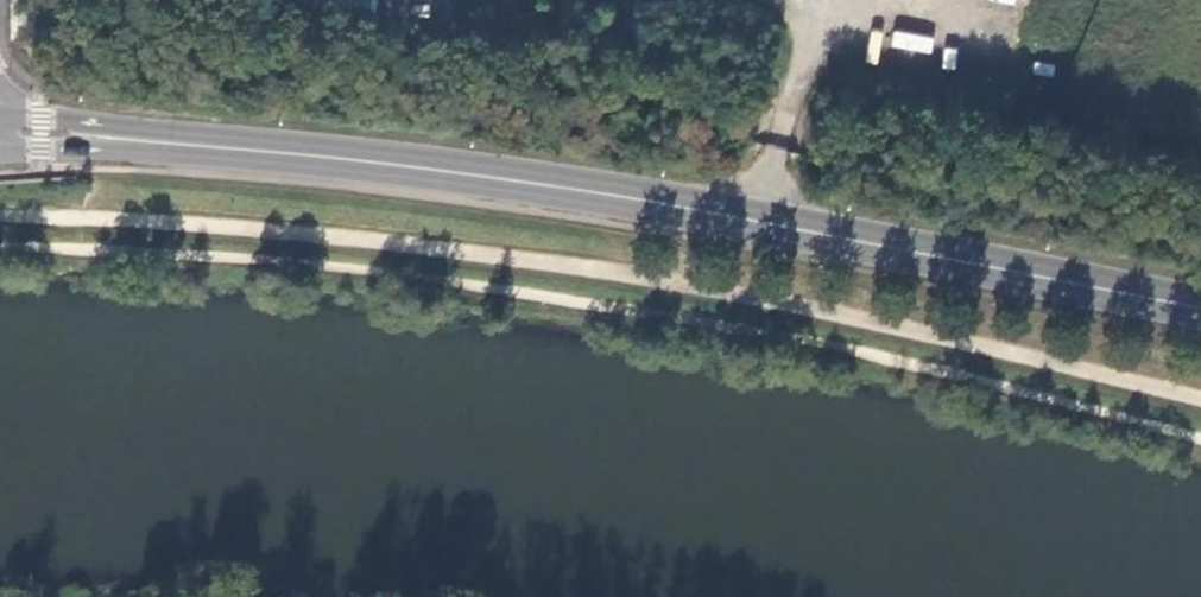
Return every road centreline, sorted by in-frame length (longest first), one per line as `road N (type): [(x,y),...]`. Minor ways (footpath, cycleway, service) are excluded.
road 1 (primary): [(218,148),(437,171),(765,223),(1200,309)]
road 2 (primary): [(27,151),(180,155),(218,148)]
road 3 (primary): [(218,148),(182,133),(42,119)]

